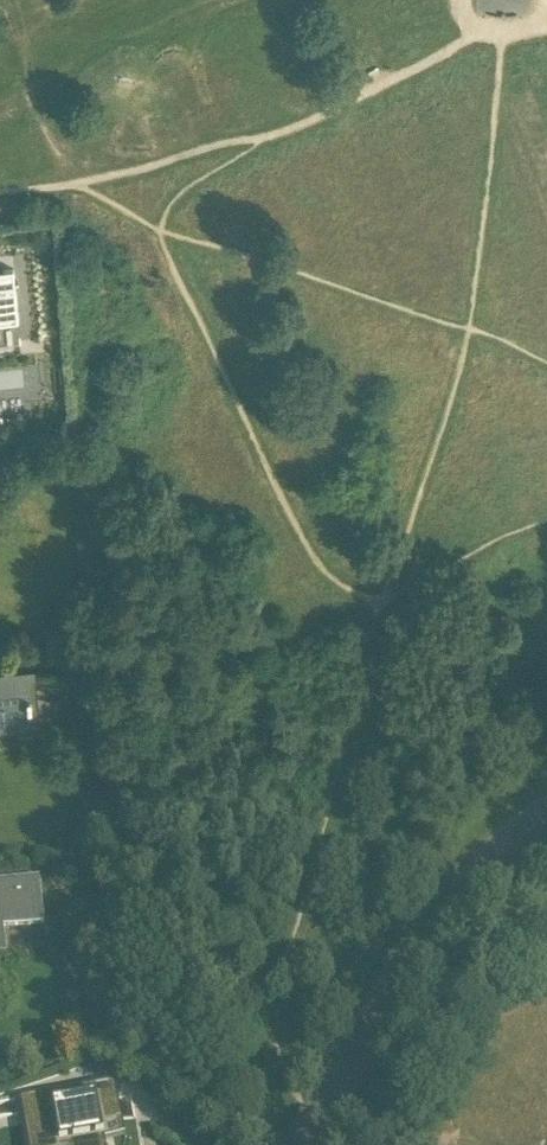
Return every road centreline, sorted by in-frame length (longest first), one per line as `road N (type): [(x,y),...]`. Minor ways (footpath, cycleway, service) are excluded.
road 1 (residential): [(297,1144),(451,898),(546,811)]

